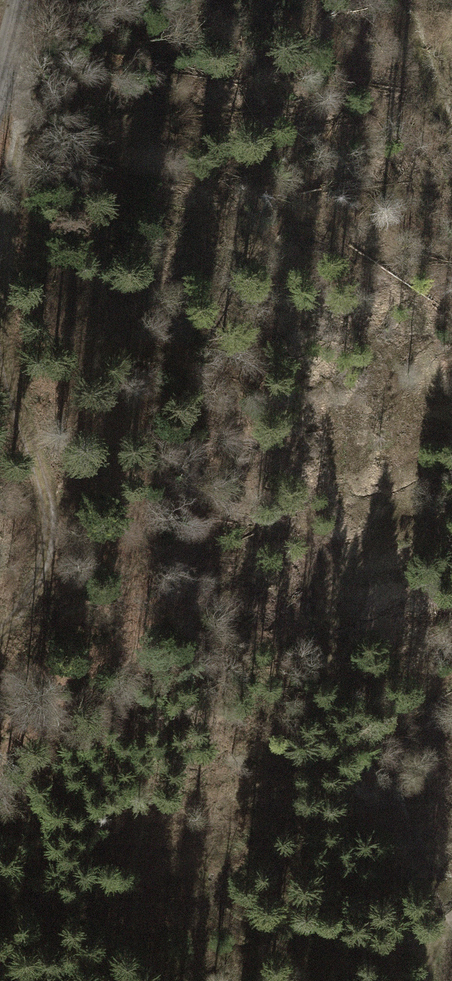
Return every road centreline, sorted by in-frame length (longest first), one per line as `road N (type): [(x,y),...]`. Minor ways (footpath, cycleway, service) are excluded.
road 1 (track): [(17,18),(28,74),(4,274),(4,341),(50,538),(35,583),(0,631)]

